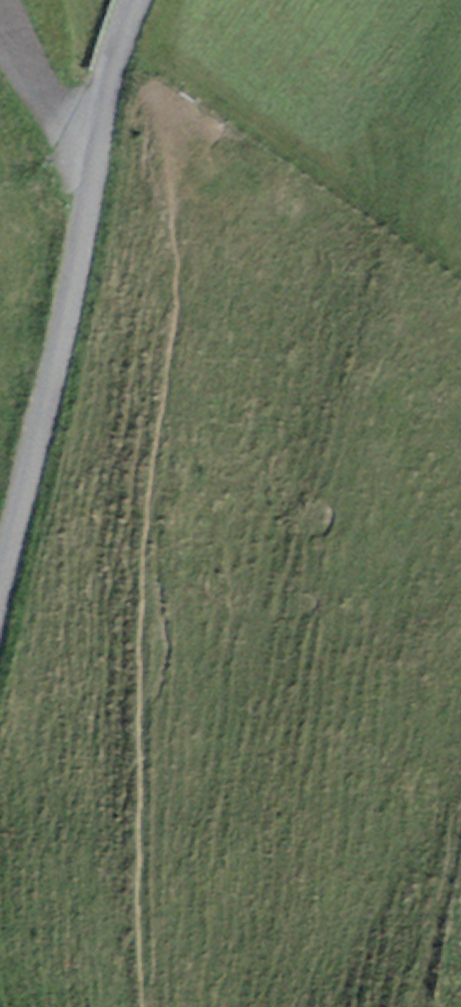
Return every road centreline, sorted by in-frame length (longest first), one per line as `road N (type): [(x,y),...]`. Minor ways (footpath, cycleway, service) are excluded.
road 1 (track): [(142,1006),(144,538),(172,315),(175,224),(138,93),(110,68)]
road 2 (unclassified): [(0,575),(86,221),(105,87),(132,0)]
road 3 (track): [(0,20),(99,129)]

